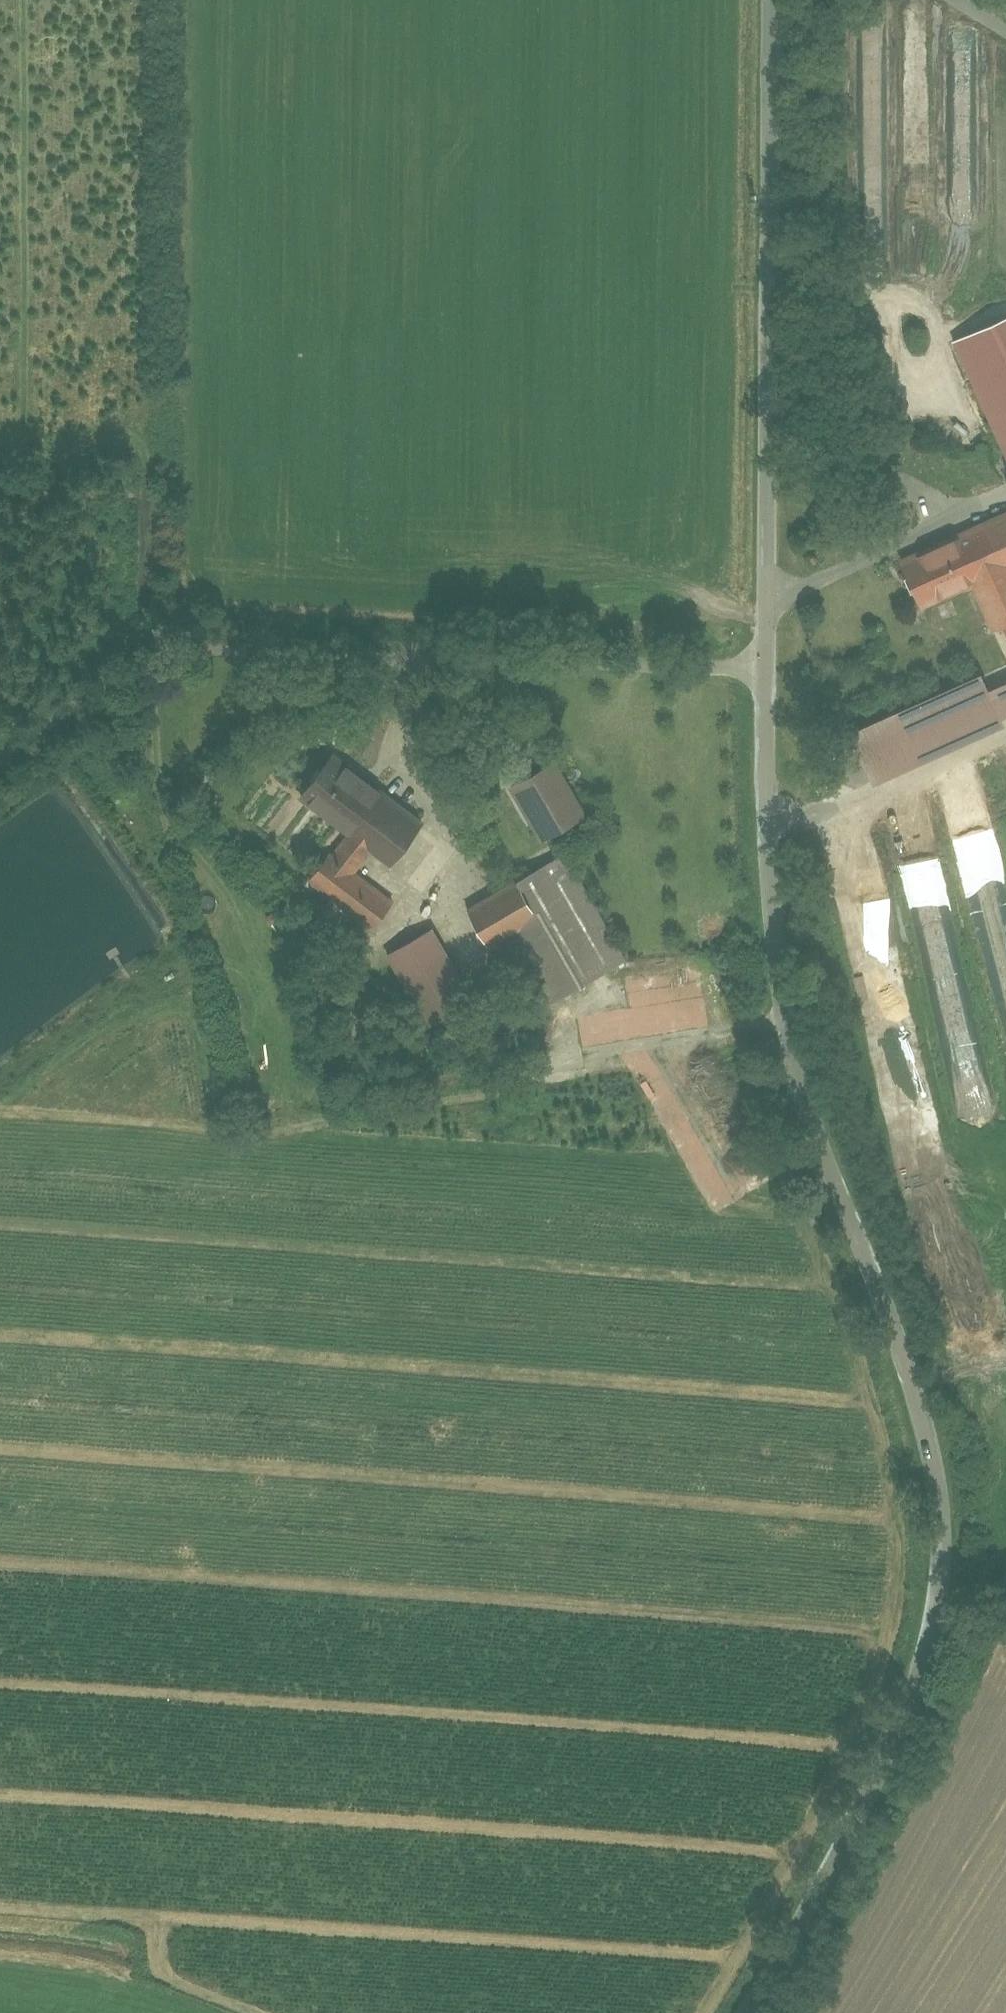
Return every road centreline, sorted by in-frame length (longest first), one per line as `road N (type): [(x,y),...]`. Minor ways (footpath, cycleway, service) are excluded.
road 1 (unclassified): [(751,2012),(824,1890),(915,1701),(946,1564),(943,1502),(912,1383),(793,1051),(771,840),(768,666)]
road 2 (unclassified): [(0,770),(145,679),(213,662),(768,666)]
road 3 (track): [(145,679),(166,819),(229,924),(291,1126),(320,1129),(546,1086)]
road 4 (unclassified): [(768,666),(778,0)]
road 5 (track): [(789,1026),(566,1069),(546,1086),(523,1047)]

